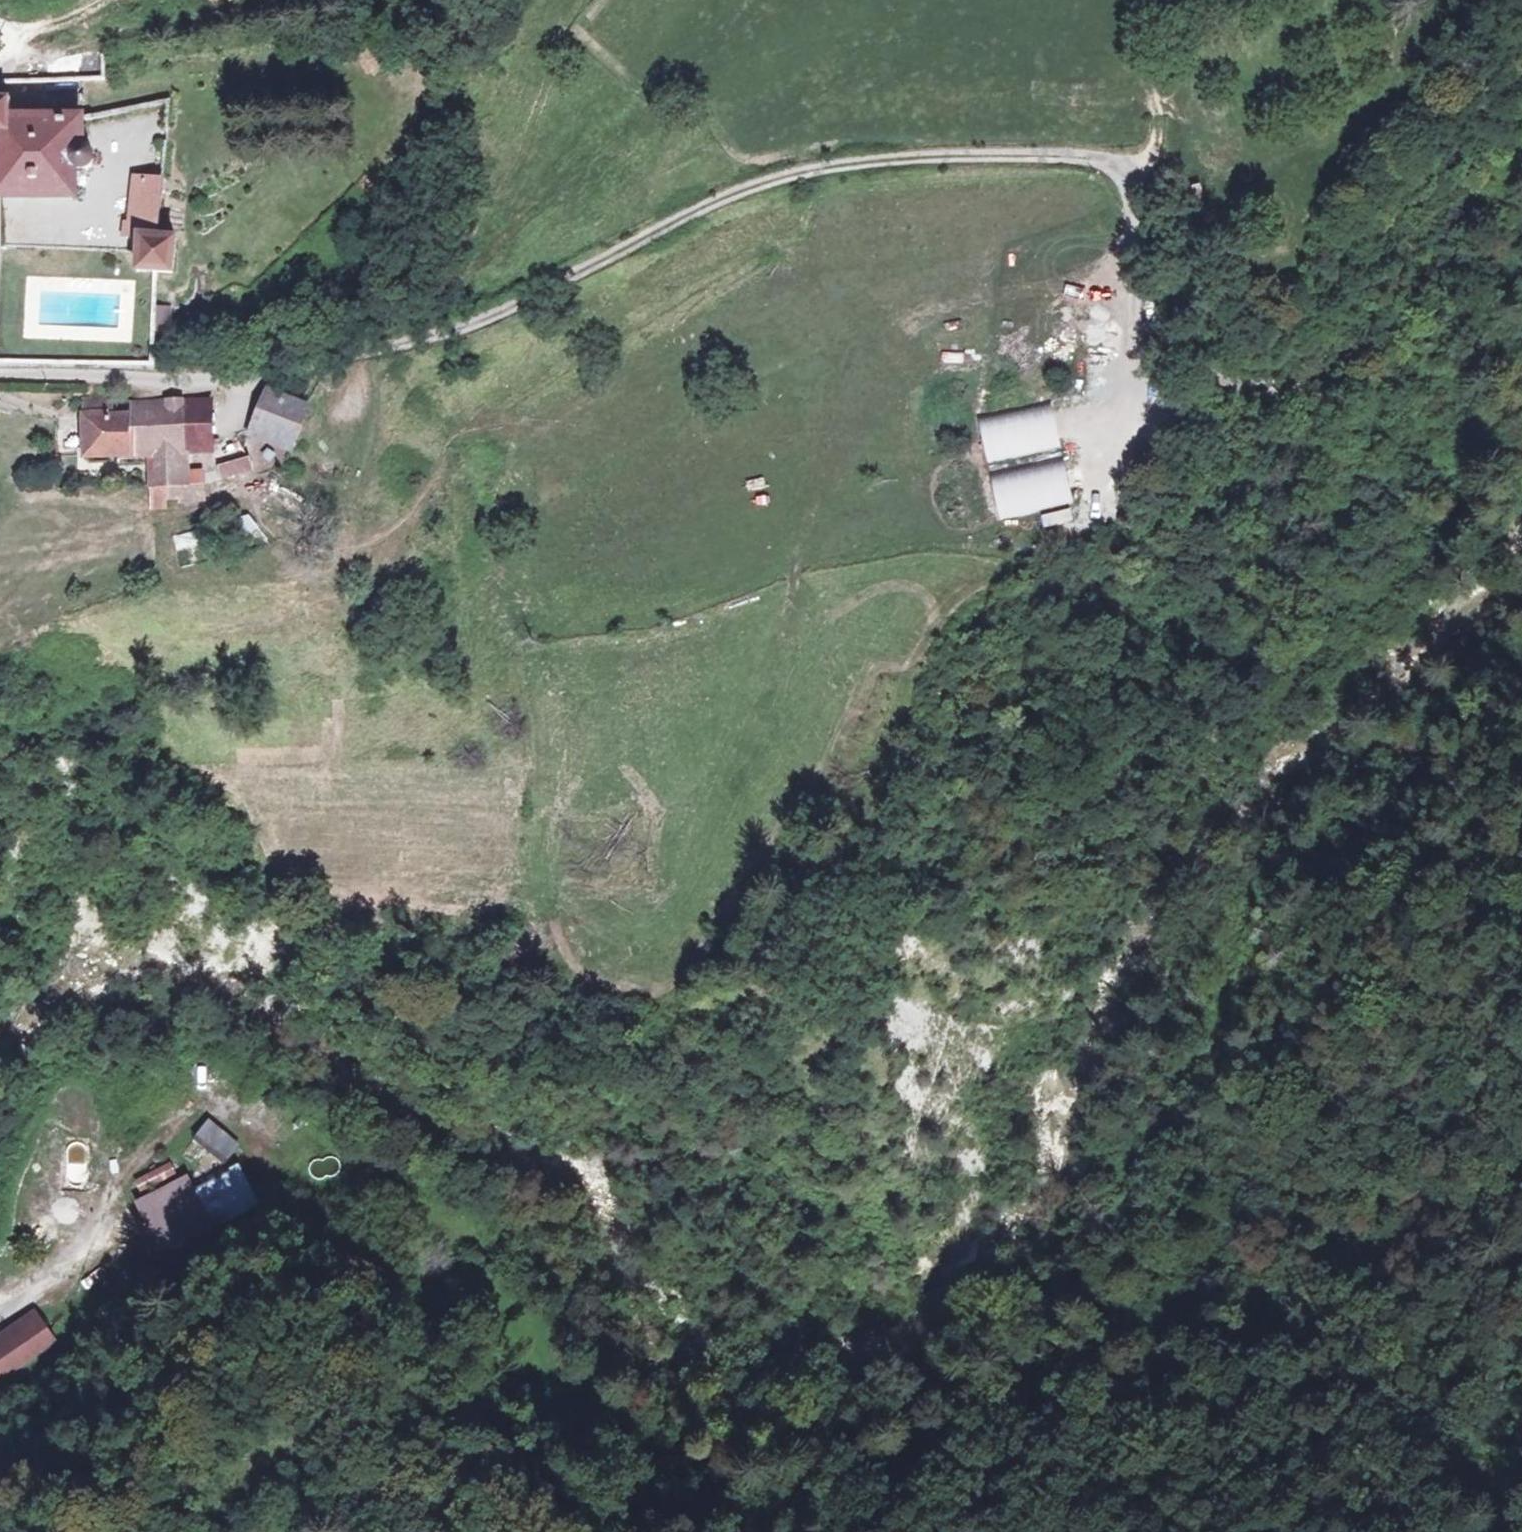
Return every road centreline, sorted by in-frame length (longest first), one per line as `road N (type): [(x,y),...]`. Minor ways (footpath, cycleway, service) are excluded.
road 1 (track): [(235,384),(479,322),(759,184),(878,162),(1035,156),(1121,164),(1150,177),(1170,225),(1186,353),(1218,380),(1242,387),(1298,384),(1321,376),(1395,316),(1521,116)]
road 2 (track): [(1082,501),(1141,351),(1154,89)]
road 3 (track): [(18,54),(171,17),(381,0)]
road 4 (residential): [(235,384),(0,376)]
road 5 (track): [(0,1311),(82,1245),(126,1223)]

